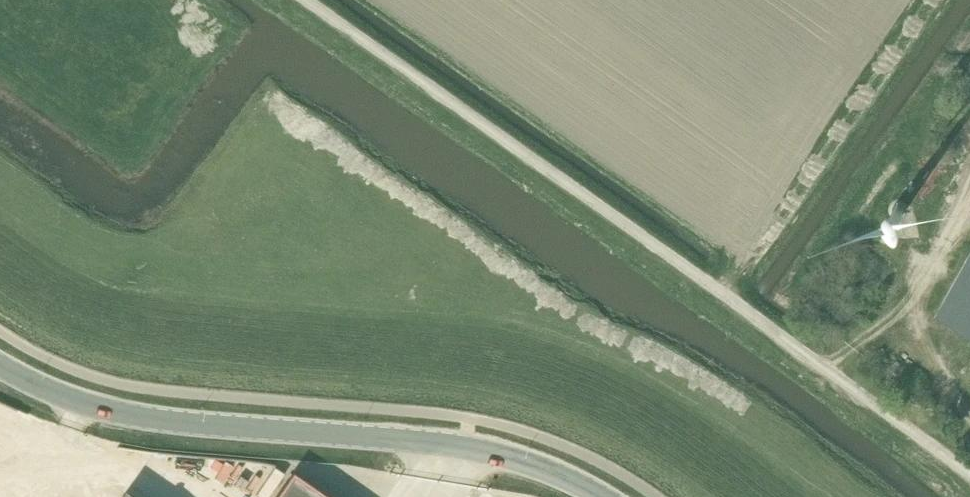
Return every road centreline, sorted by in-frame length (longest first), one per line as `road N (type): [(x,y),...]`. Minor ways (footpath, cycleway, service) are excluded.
road 1 (unclassified): [(969,473),(303,0)]
road 2 (unclassified): [(608,496),(448,442),(149,422),(64,397),(0,366)]
road 3 (track): [(822,367),(883,327),(919,291)]

